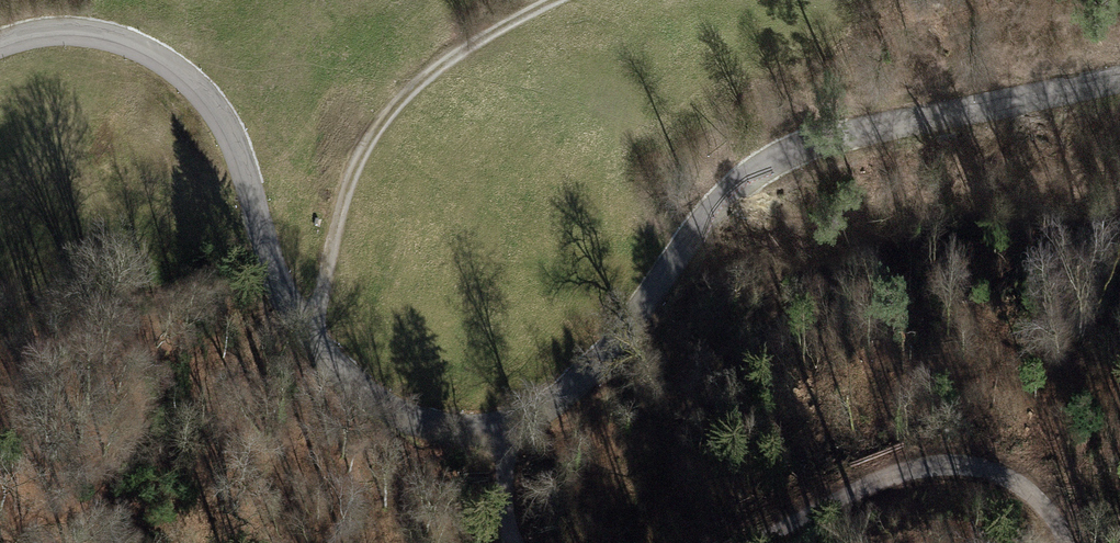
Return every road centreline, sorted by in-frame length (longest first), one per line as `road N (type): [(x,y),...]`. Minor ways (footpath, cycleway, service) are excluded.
road 1 (tertiary): [(1119,77),(876,124),(824,139),(745,178),(680,248),(595,384),(503,434)]
road 2 (tertiary): [(503,434),(434,429),(375,401),(311,340),(273,285),(244,172),(211,99),(170,61),(111,32),(42,26),(0,42)]
road 3 (track): [(311,340),(332,234),(367,143),(423,77),(549,0)]
road 4 (unclassified): [(759,542),(900,472),(972,468),(1017,482),(1055,516),(1061,542)]

